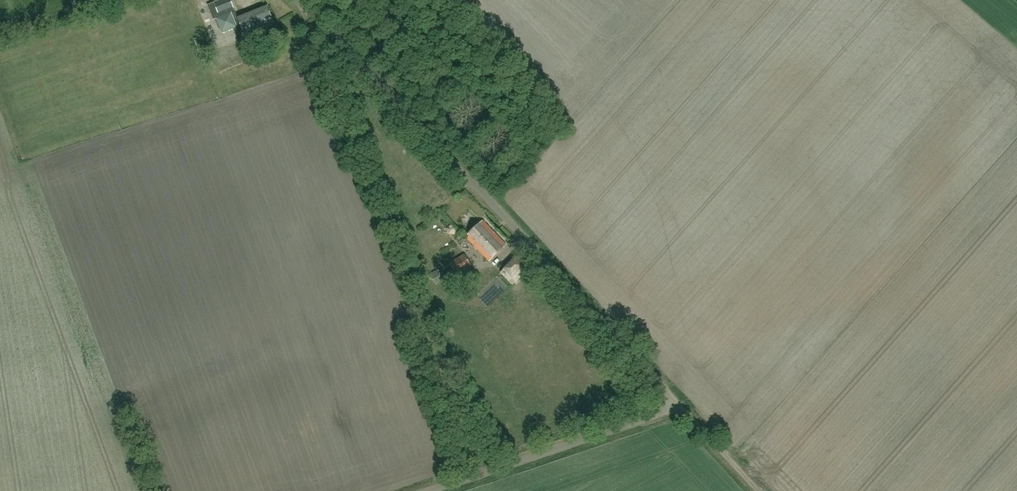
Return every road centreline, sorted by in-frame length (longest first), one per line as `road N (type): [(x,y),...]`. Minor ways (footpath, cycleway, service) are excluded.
road 1 (unclassified): [(679,403),(303,0)]
road 2 (unclassified): [(423,490),(679,403)]
road 3 (unclassified): [(763,490),(679,403)]

